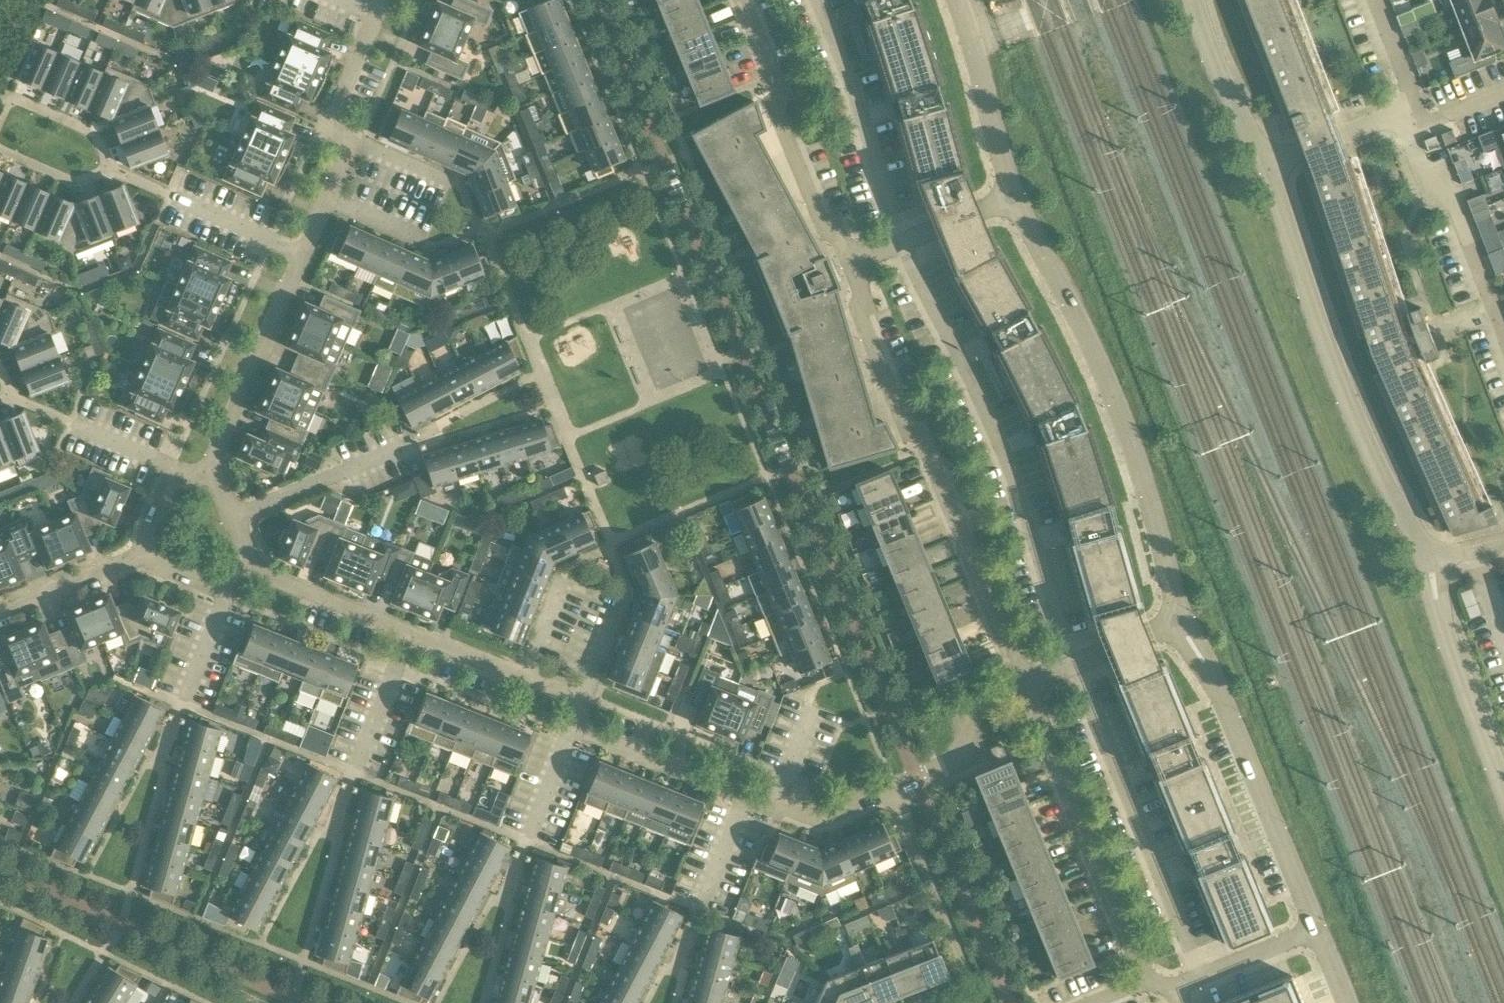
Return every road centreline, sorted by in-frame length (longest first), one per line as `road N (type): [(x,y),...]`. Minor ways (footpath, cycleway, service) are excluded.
road 1 (residential): [(1021,686),(862,315),(852,260)]
road 2 (residential): [(1184,621),(1112,396),(1015,202)]
road 3 (residential): [(1432,565),(1328,354),(1269,161)]
road 4 (residential): [(1316,928),(1184,621)]
road 5 (residential): [(1150,981),(1021,686)]
road 6 (residential): [(852,260),(824,215),(739,0)]
road 7 (residential): [(1503,332),(1452,198),(1431,183),(1407,121)]
road 8 (residential): [(306,257),(213,473)]
road 9 (residential): [(896,789),(979,1002)]
road 10 (residential): [(1503,776),(1432,565)]
road 11 (residential): [(1015,202),(954,0)]
road 12 (residential): [(235,520),(427,442)]
road 13 (residential): [(748,797),(574,731)]
road 14 (residential): [(1021,686),(1184,621)]
road 15 (residential): [(1269,161),(1200,0)]
road 16 (residential): [(411,634),(248,571)]
road 17 (residential): [(896,789),(963,754),(971,712),(1021,686)]
road 18 (residential): [(852,260),(1015,202)]
road 19 (residential): [(0,615),(141,556)]
road 20 (residential): [(1316,928),(1177,986)]
road 21 (residential): [(411,634),(356,774)]
road 22 (residential): [(378,18),(333,124),(358,142)]
road 23 (residential): [(306,257),(173,198)]
road 24 (residential): [(1269,161),(1407,121)]
road 25 (residential): [(772,807),(833,815),(896,789)]
road 26 (residential): [(1407,121),(1412,91),(1376,0)]
road 27 (residential): [(228,589),(184,707)]
road 28 (residential): [(183,477),(174,465),(71,424)]
road 29 (residential): [(748,797),(701,912)]

